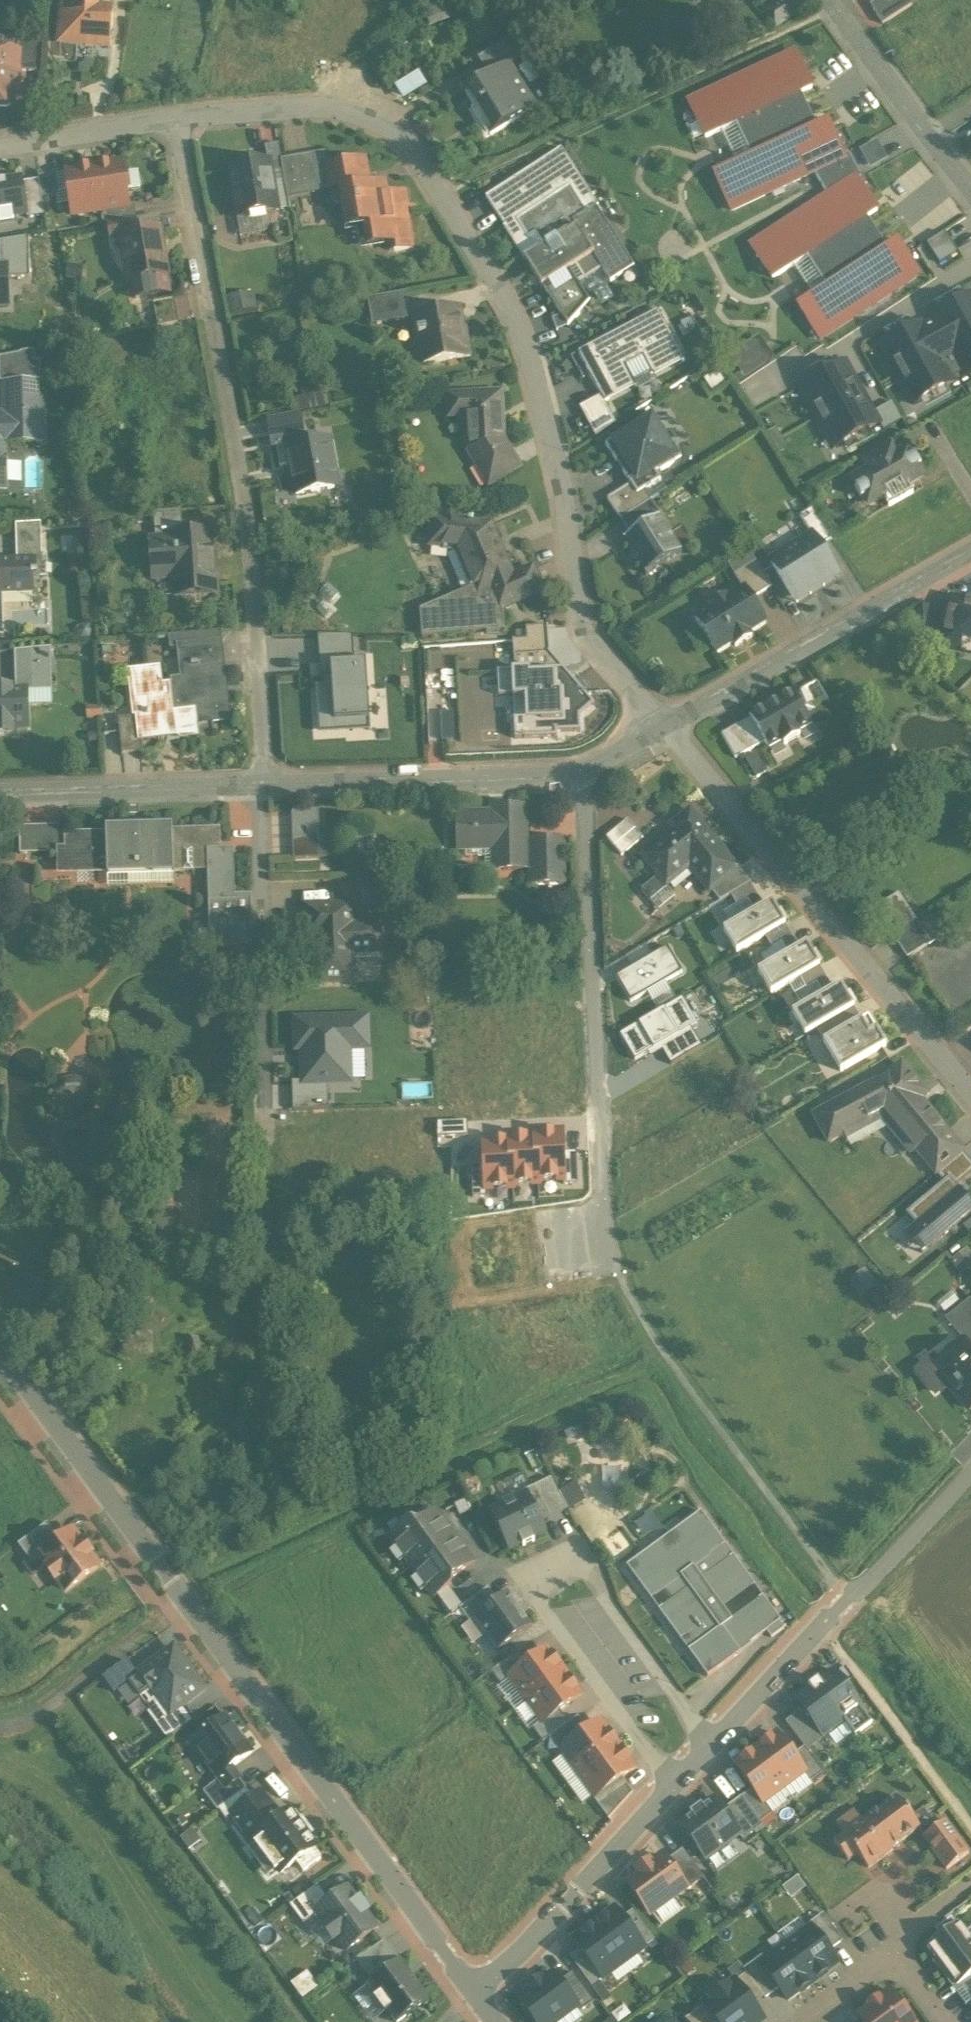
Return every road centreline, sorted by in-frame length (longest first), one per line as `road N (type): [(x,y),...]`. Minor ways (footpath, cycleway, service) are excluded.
road 1 (residential): [(584,769),(603,1212),(617,1275),(645,1327),(848,1597)]
road 2 (residential): [(171,121),(266,108),(342,109),(392,127),(413,148),(525,341),(556,449),(595,644),(666,726)]
road 3 (residential): [(0,1348),(479,1997)]
road 4 (residential): [(260,781),(248,589),(171,121)]
road 5 (residential): [(709,1748),(578,1559),(525,1584),(673,1786)]
road 6 (residential): [(970,1086),(666,726)]
road 7 (residential): [(666,726),(970,551)]
road 8 (residential): [(261,1110),(260,781)]
road 9 (residential): [(260,781),(584,769)]
road 10 (residential): [(479,1997),(673,1786)]
road 11 (residential): [(0,791),(260,781)]
road 12 (residential): [(970,190),(830,0)]
road 13 (residential): [(709,1748),(848,1597)]
road 14 (residential): [(848,1597),(970,1462)]
road 15 (residential): [(809,2021),(881,1970),(908,1972),(944,2021)]
road 16 (residential): [(0,149),(171,121)]

